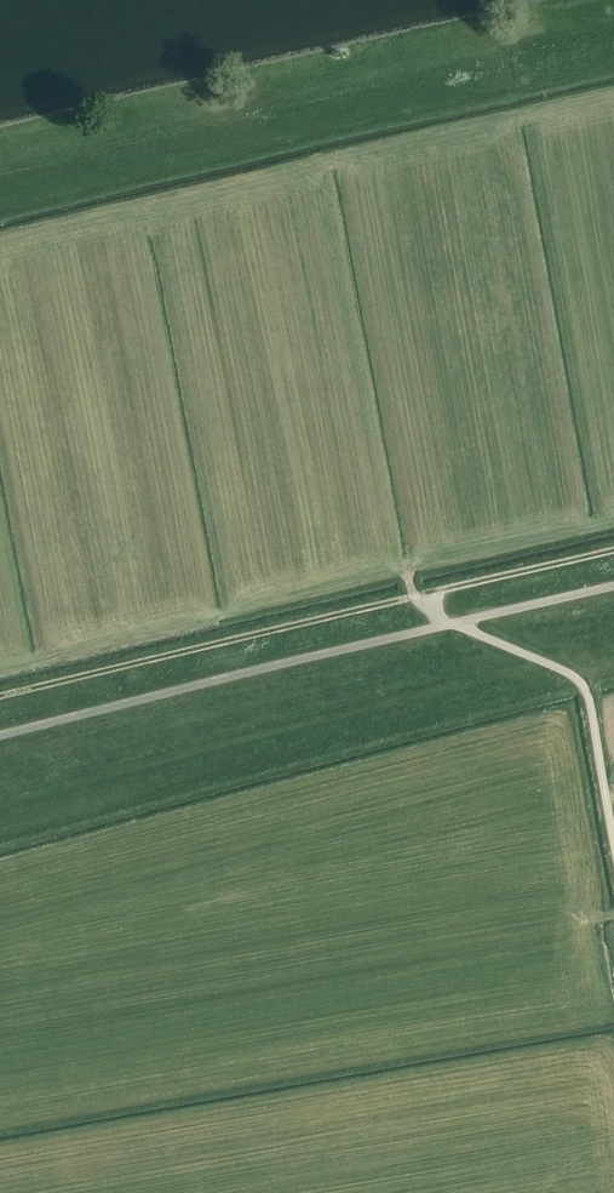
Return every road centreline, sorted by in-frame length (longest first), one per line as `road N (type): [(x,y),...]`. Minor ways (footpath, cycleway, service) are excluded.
road 1 (unclassified): [(613,839),(587,689),(452,623),(422,600),(405,573)]

